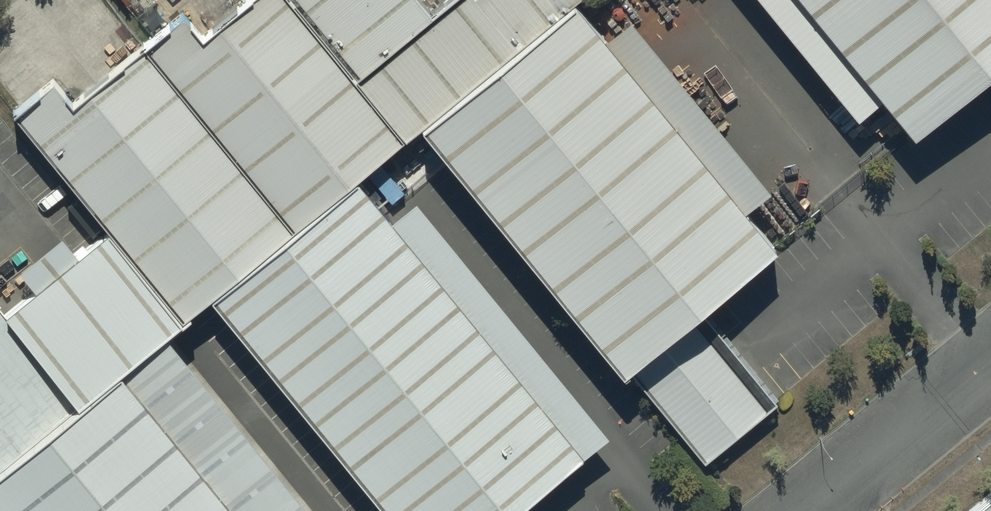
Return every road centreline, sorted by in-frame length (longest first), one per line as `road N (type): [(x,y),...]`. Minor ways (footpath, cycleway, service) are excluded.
road 1 (residential): [(812,510),(990,367)]

